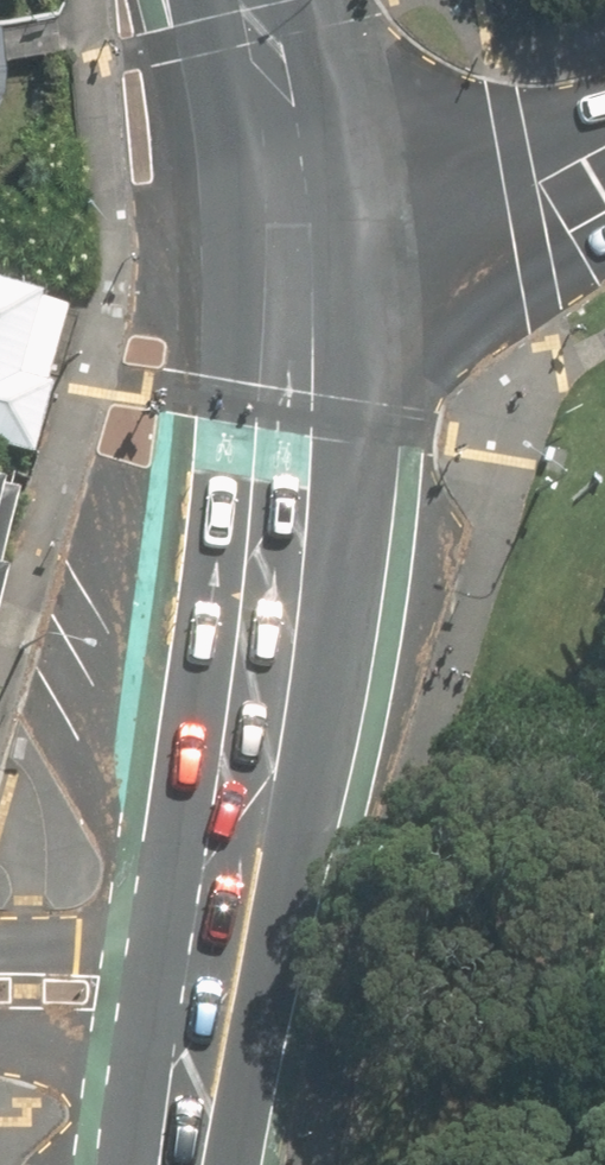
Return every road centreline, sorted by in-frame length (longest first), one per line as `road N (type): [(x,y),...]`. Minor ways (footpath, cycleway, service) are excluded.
road 1 (primary): [(277,281),(275,486),(239,816),(214,957)]
road 2 (secondary): [(604,158),(524,197),(277,281)]
road 3 (primary): [(251,0),(277,144),(277,281)]
road 4 (residential): [(0,956),(214,957)]
road 5 (residential): [(199,1043),(0,1038)]
road 6 (primary): [(199,1043),(180,1164)]

